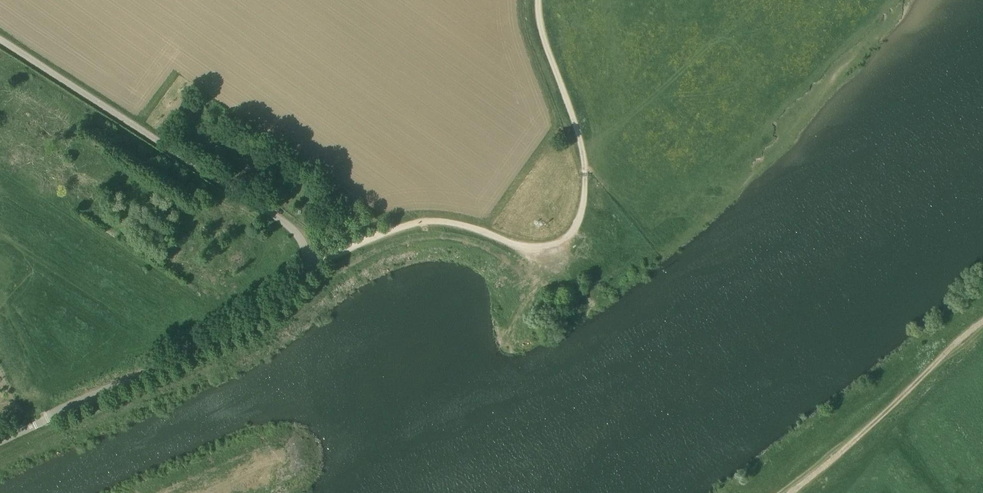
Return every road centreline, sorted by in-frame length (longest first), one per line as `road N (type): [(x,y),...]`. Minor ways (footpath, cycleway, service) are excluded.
road 1 (unclassified): [(61,414),(247,326),(283,300),(307,264),(299,236),(283,221),(71,83)]
road 2 (track): [(307,264),(424,225),(531,245),(568,234),(583,202),(584,162),(539,0)]
road 3 (unclassified): [(61,414),(73,393),(70,330),(112,190),(71,83)]
road 4 (track): [(982,322),(782,492)]

